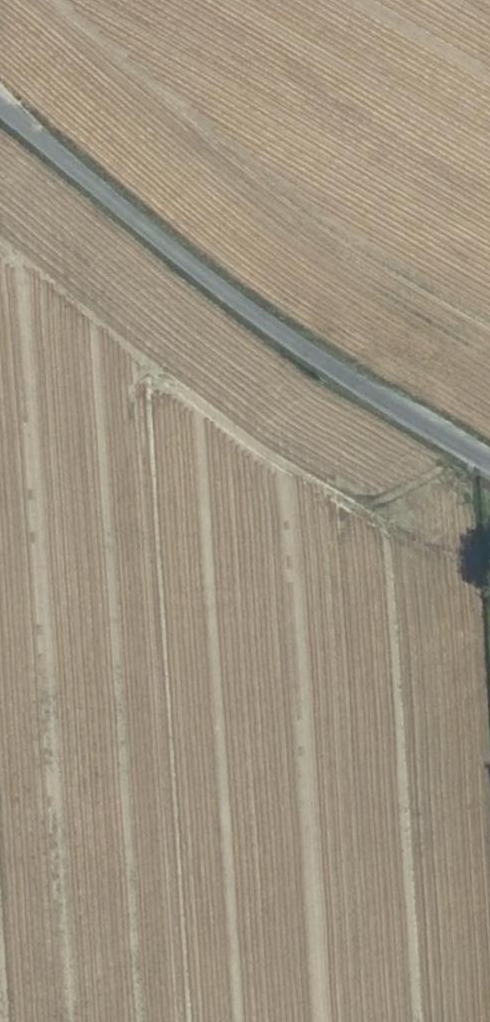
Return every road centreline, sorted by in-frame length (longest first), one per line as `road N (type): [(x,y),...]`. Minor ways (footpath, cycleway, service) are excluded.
road 1 (tertiary): [(489,464),(302,345),(0,106)]

